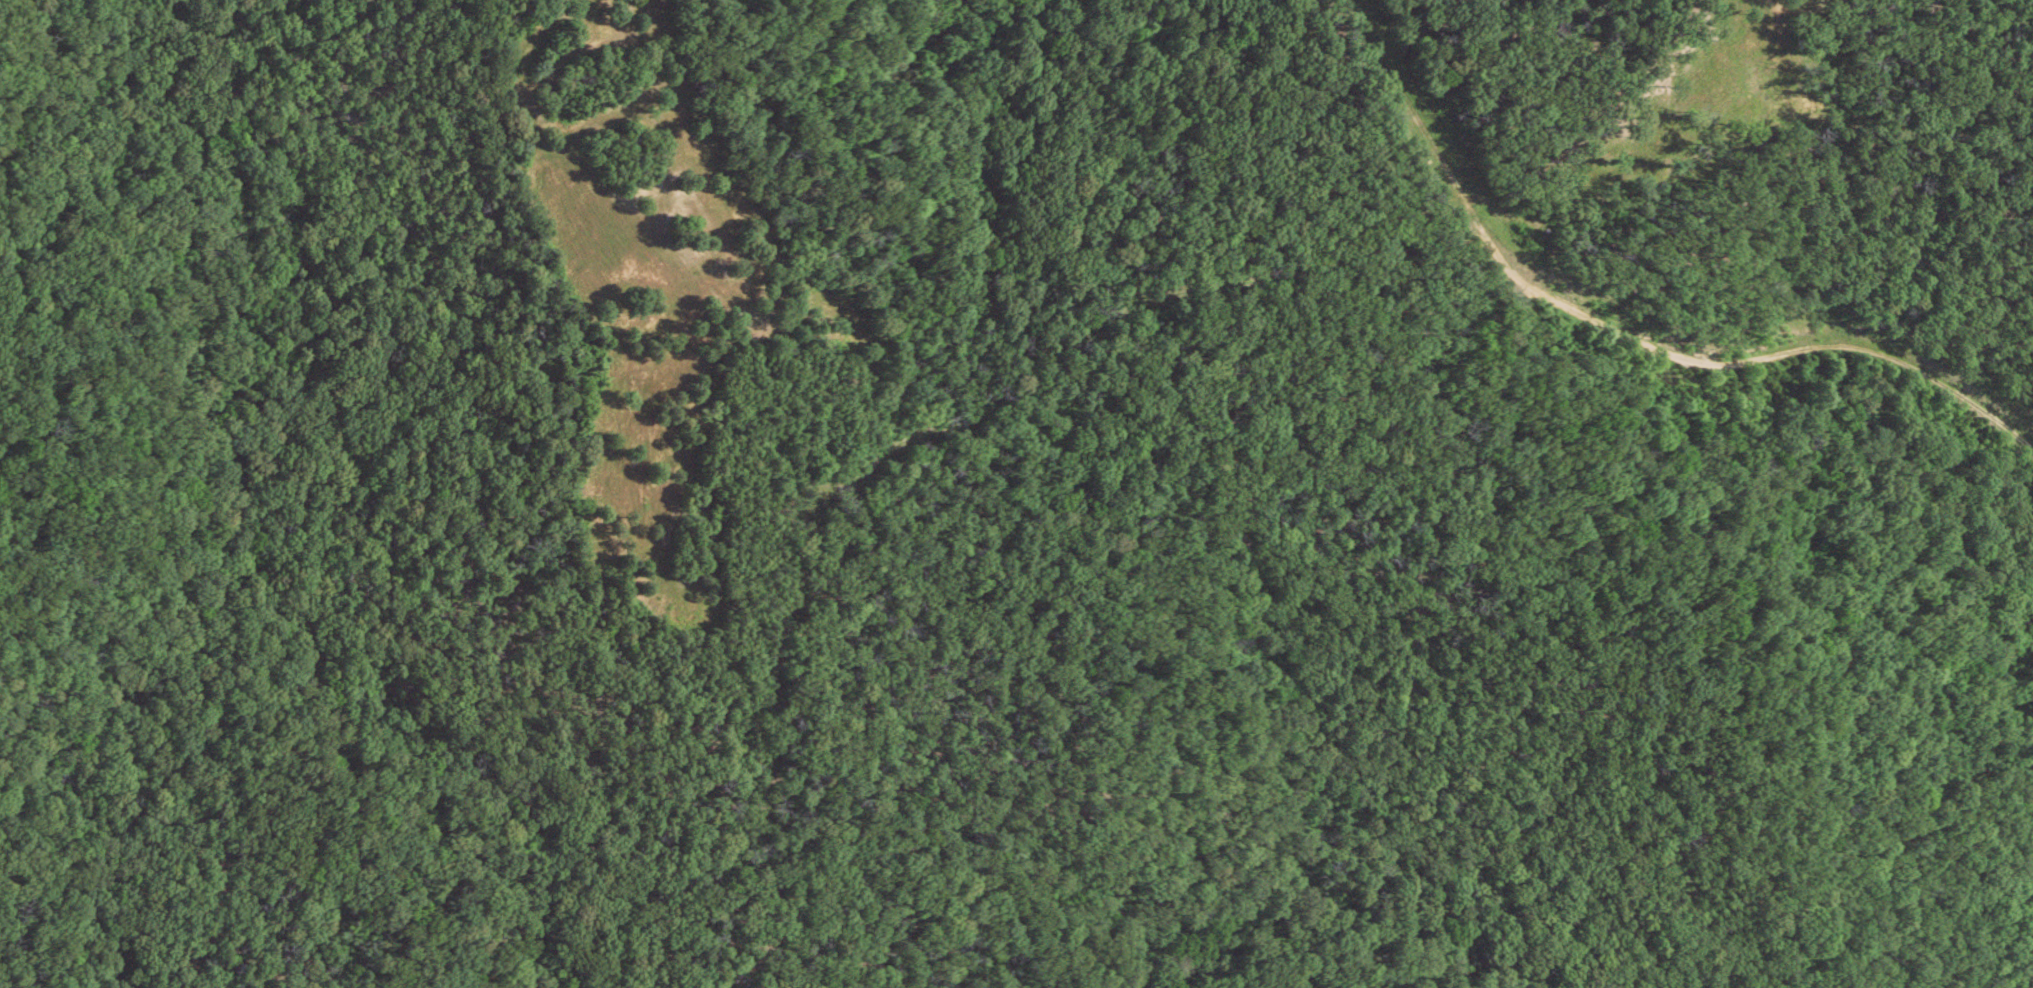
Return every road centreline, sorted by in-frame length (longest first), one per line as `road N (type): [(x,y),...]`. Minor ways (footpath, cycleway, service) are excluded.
road 1 (residential): [(1364,0),(1482,245),(1544,305),(1667,363),(1840,348),(1873,355),(1926,379),(2032,466)]

